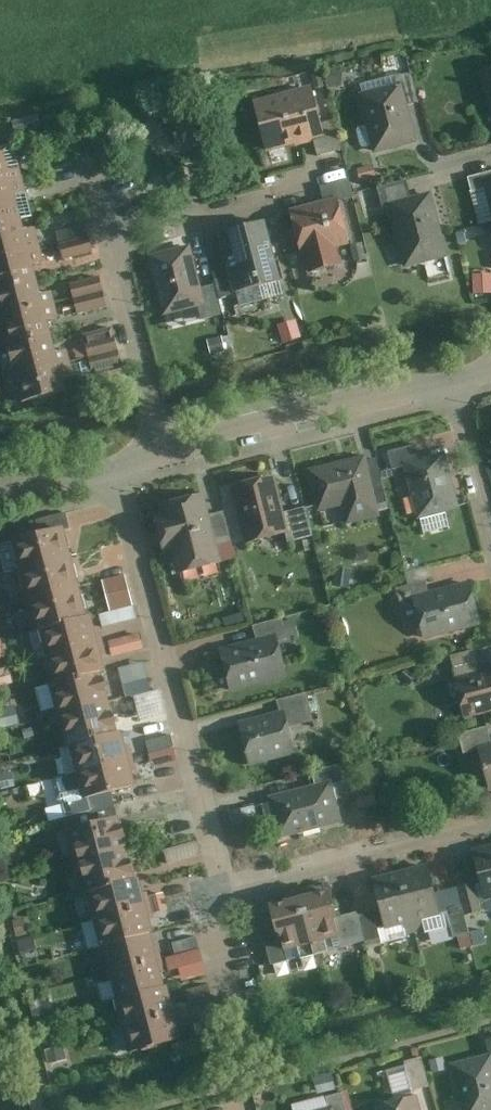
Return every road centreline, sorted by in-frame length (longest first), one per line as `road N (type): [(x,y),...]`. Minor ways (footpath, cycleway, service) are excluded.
road 1 (residential): [(221,892),(114,467)]
road 2 (residential): [(457,379),(169,452)]
road 3 (residential): [(490,821),(221,892)]
road 4 (residential): [(169,452),(113,240)]
road 5 (residential): [(297,193),(113,240)]
road 6 (residential): [(490,516),(457,379)]
road 7 (residential): [(239,1011),(221,892)]

